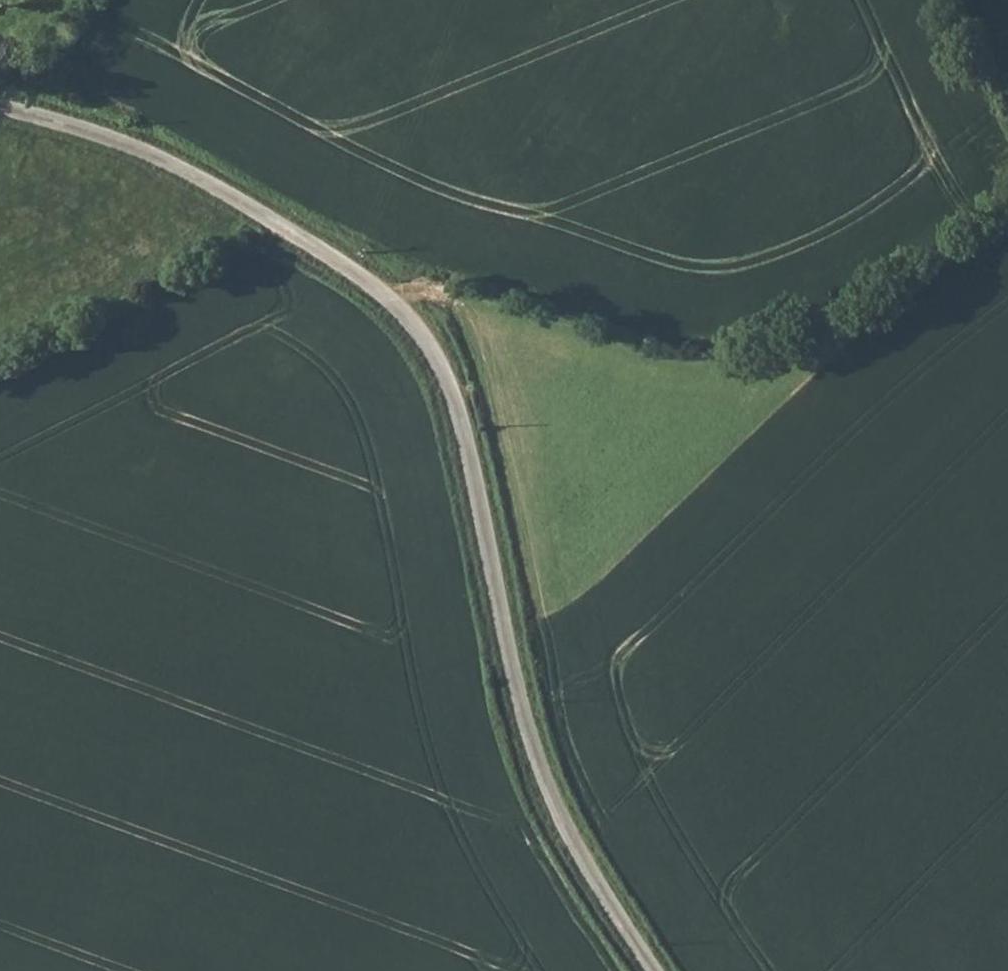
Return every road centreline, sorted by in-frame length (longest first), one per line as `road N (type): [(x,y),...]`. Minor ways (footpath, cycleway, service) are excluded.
road 1 (unclassified): [(651,970),(579,865),(529,745),(438,354),(371,283),(183,166),(0,108)]

